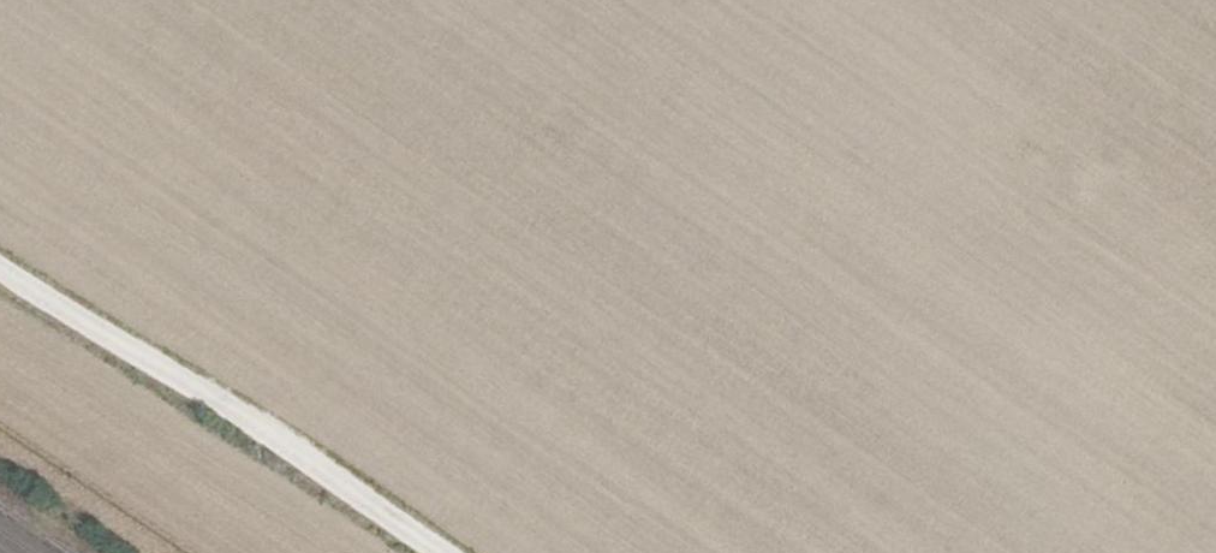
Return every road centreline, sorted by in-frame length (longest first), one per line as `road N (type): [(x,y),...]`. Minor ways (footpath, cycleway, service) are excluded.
road 1 (track): [(0,274),(417,552)]

